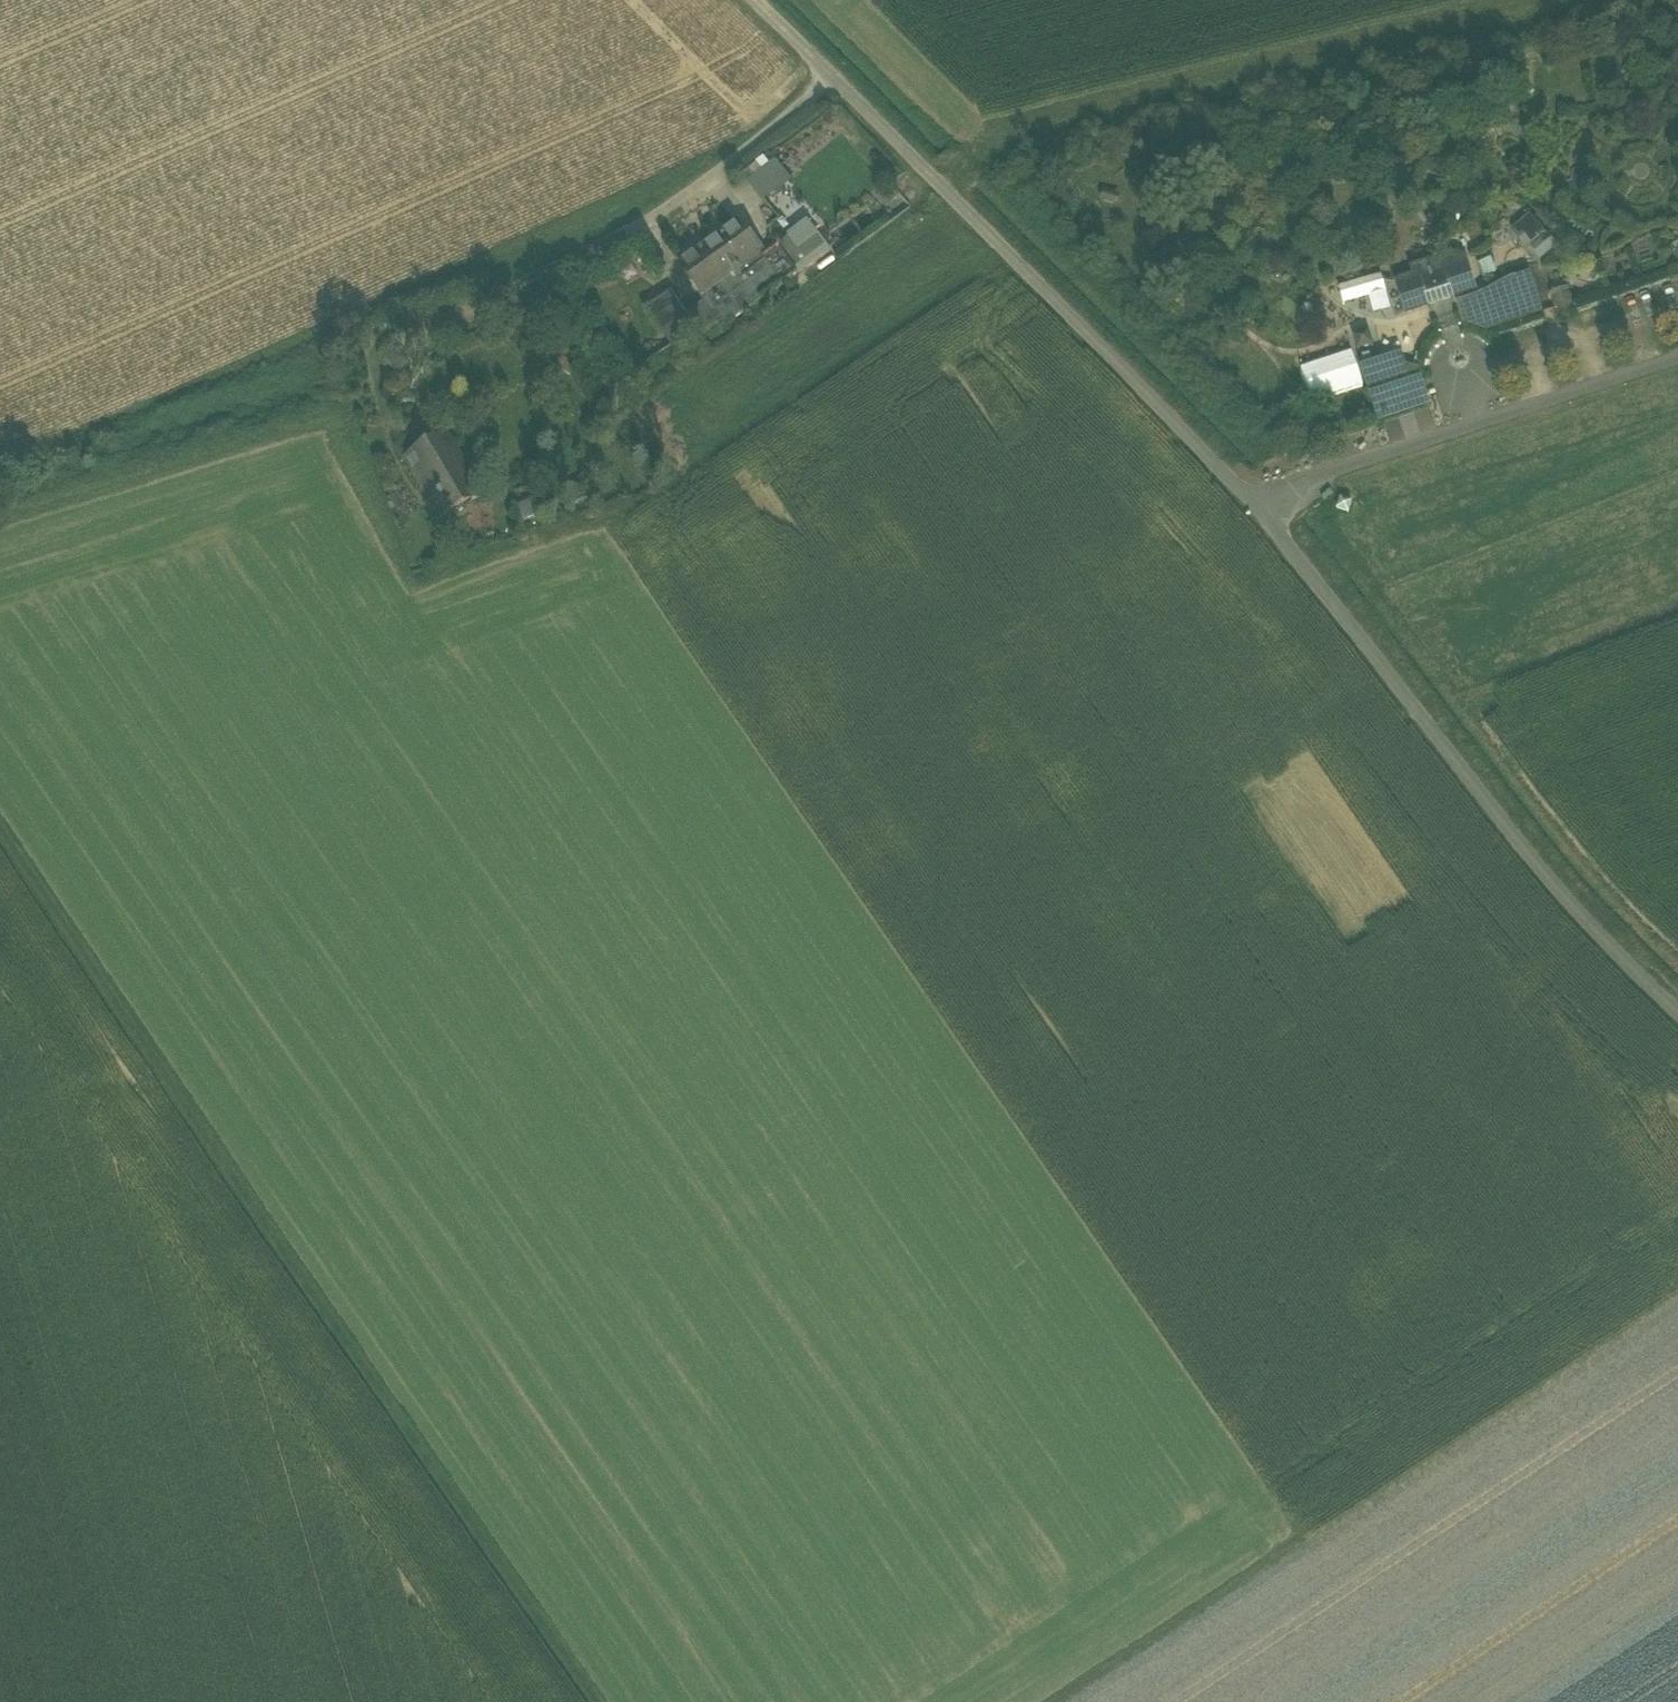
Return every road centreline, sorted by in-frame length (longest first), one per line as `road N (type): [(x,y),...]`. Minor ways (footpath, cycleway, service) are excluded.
road 1 (unclassified): [(1677,997),(1536,864),(1464,746),(1167,404),(756,0)]
road 2 (track): [(0,829),(597,1701)]

